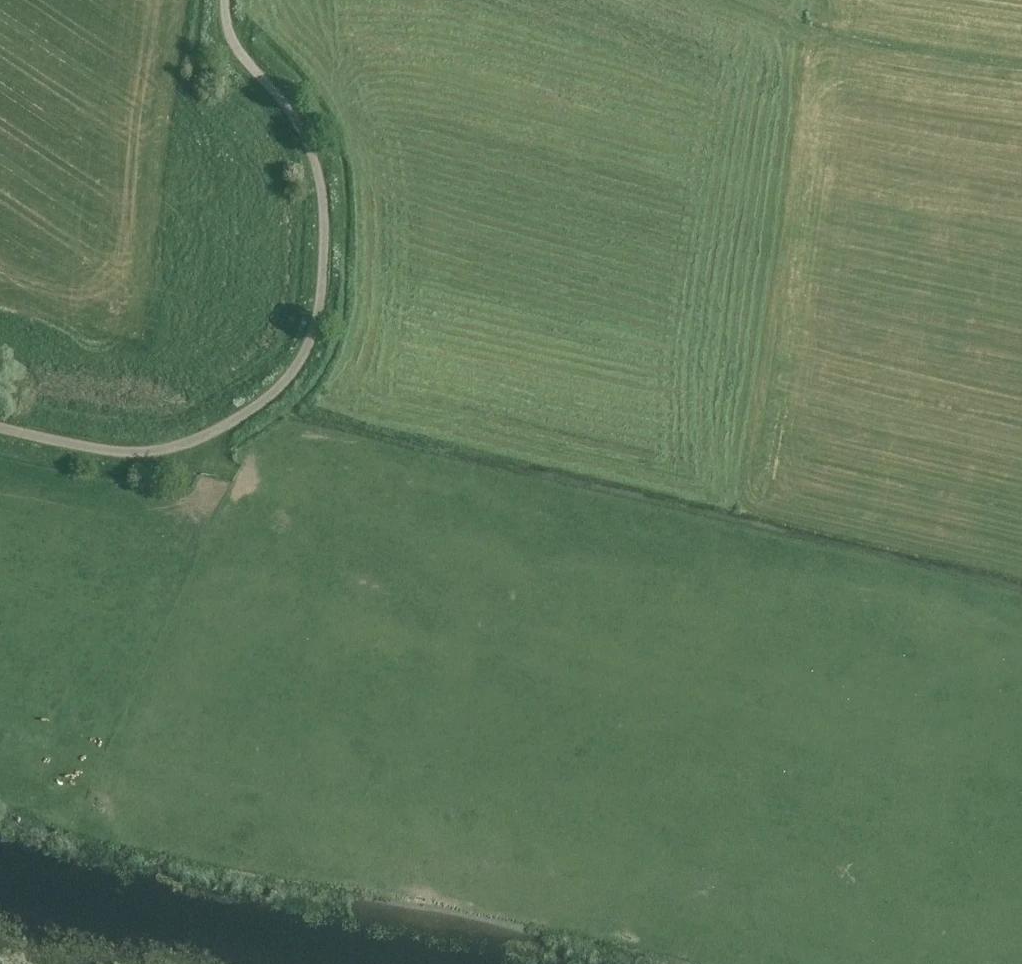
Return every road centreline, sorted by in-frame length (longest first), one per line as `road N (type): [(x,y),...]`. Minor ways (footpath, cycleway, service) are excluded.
road 1 (track): [(0,417),(156,448),(200,435),(274,389),(309,335),(321,290),(323,166),(230,38),(229,0)]
road 2 (track): [(749,0),(792,14),(1021,45)]

